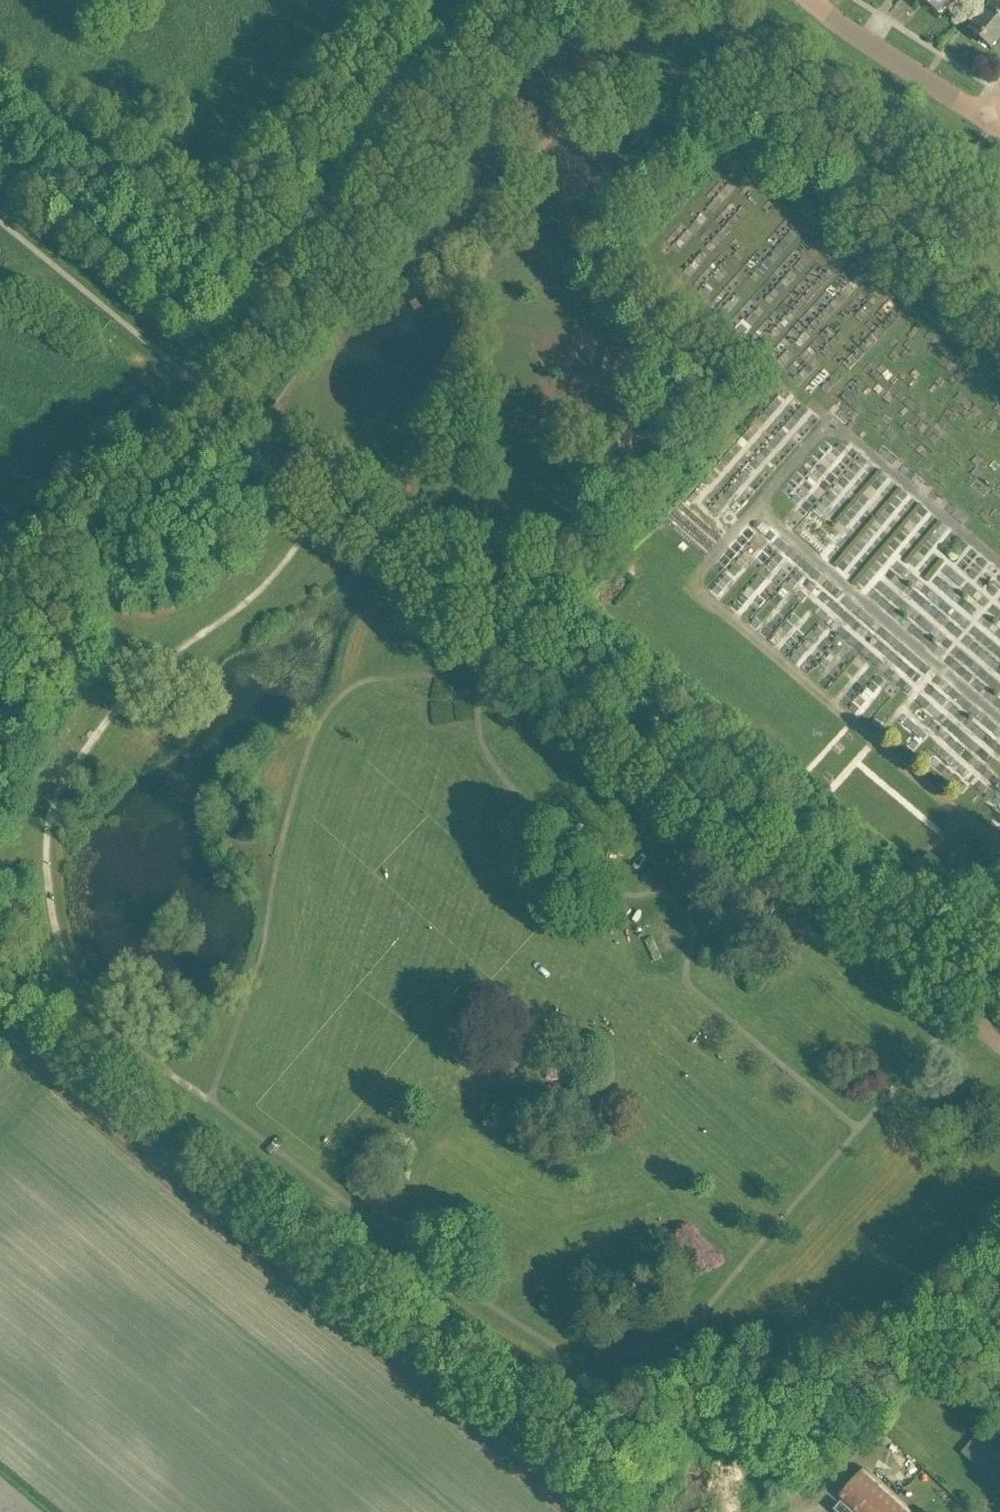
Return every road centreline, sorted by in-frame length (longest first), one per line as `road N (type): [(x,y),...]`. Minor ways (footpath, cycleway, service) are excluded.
road 1 (track): [(582,1511),(0,1034)]
road 2 (track): [(504,0),(203,391)]
road 3 (residential): [(989,119),(809,0)]

